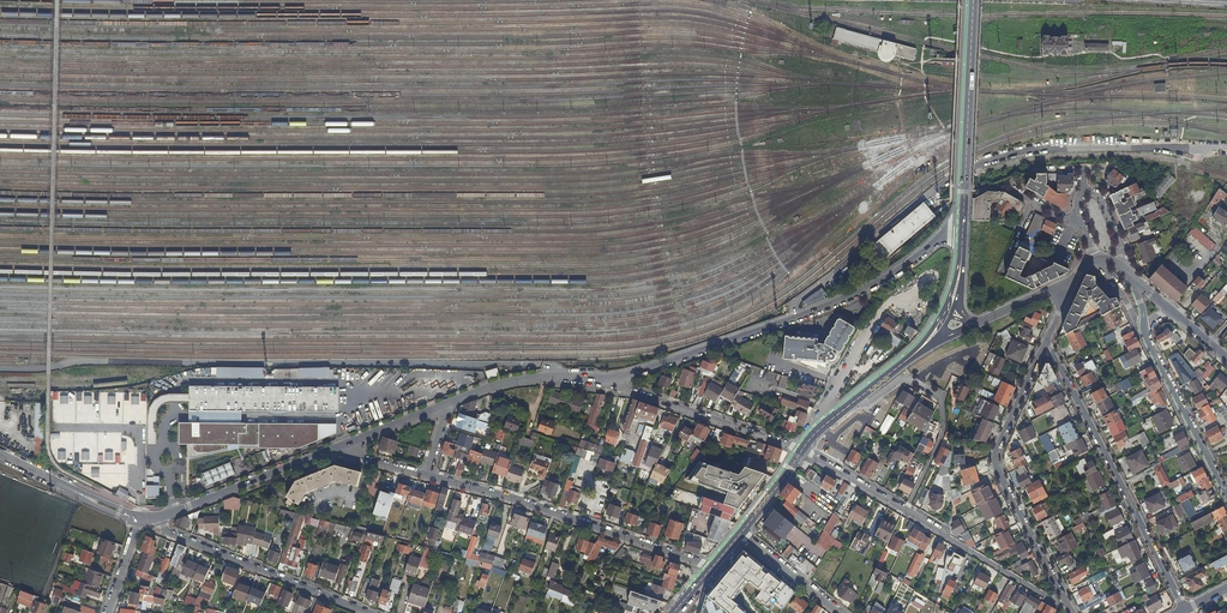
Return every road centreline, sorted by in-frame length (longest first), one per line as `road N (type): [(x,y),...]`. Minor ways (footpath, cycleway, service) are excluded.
road 1 (residential): [(611,381),(857,294),(962,223)]
road 2 (residential): [(801,449),(1052,601),(1067,601)]
road 3 (residential): [(1186,610),(1045,344)]
road 4 (residential): [(426,475),(711,568)]
road 5 (residential): [(1045,344),(995,458),(1067,601)]
road 6 (residential): [(363,612),(166,532),(157,517)]
road 7 (secondary): [(962,223),(972,0)]
road 8 (residential): [(157,517),(347,443)]
road 9 (residential): [(801,449),(611,381)]
road 10 (residential): [(1145,329),(1226,494)]
road 11 (residential): [(450,402),(526,380),(611,381)]
road 12 (residential): [(0,454),(139,519)]
road 13 (residential): [(741,533),(841,612)]

